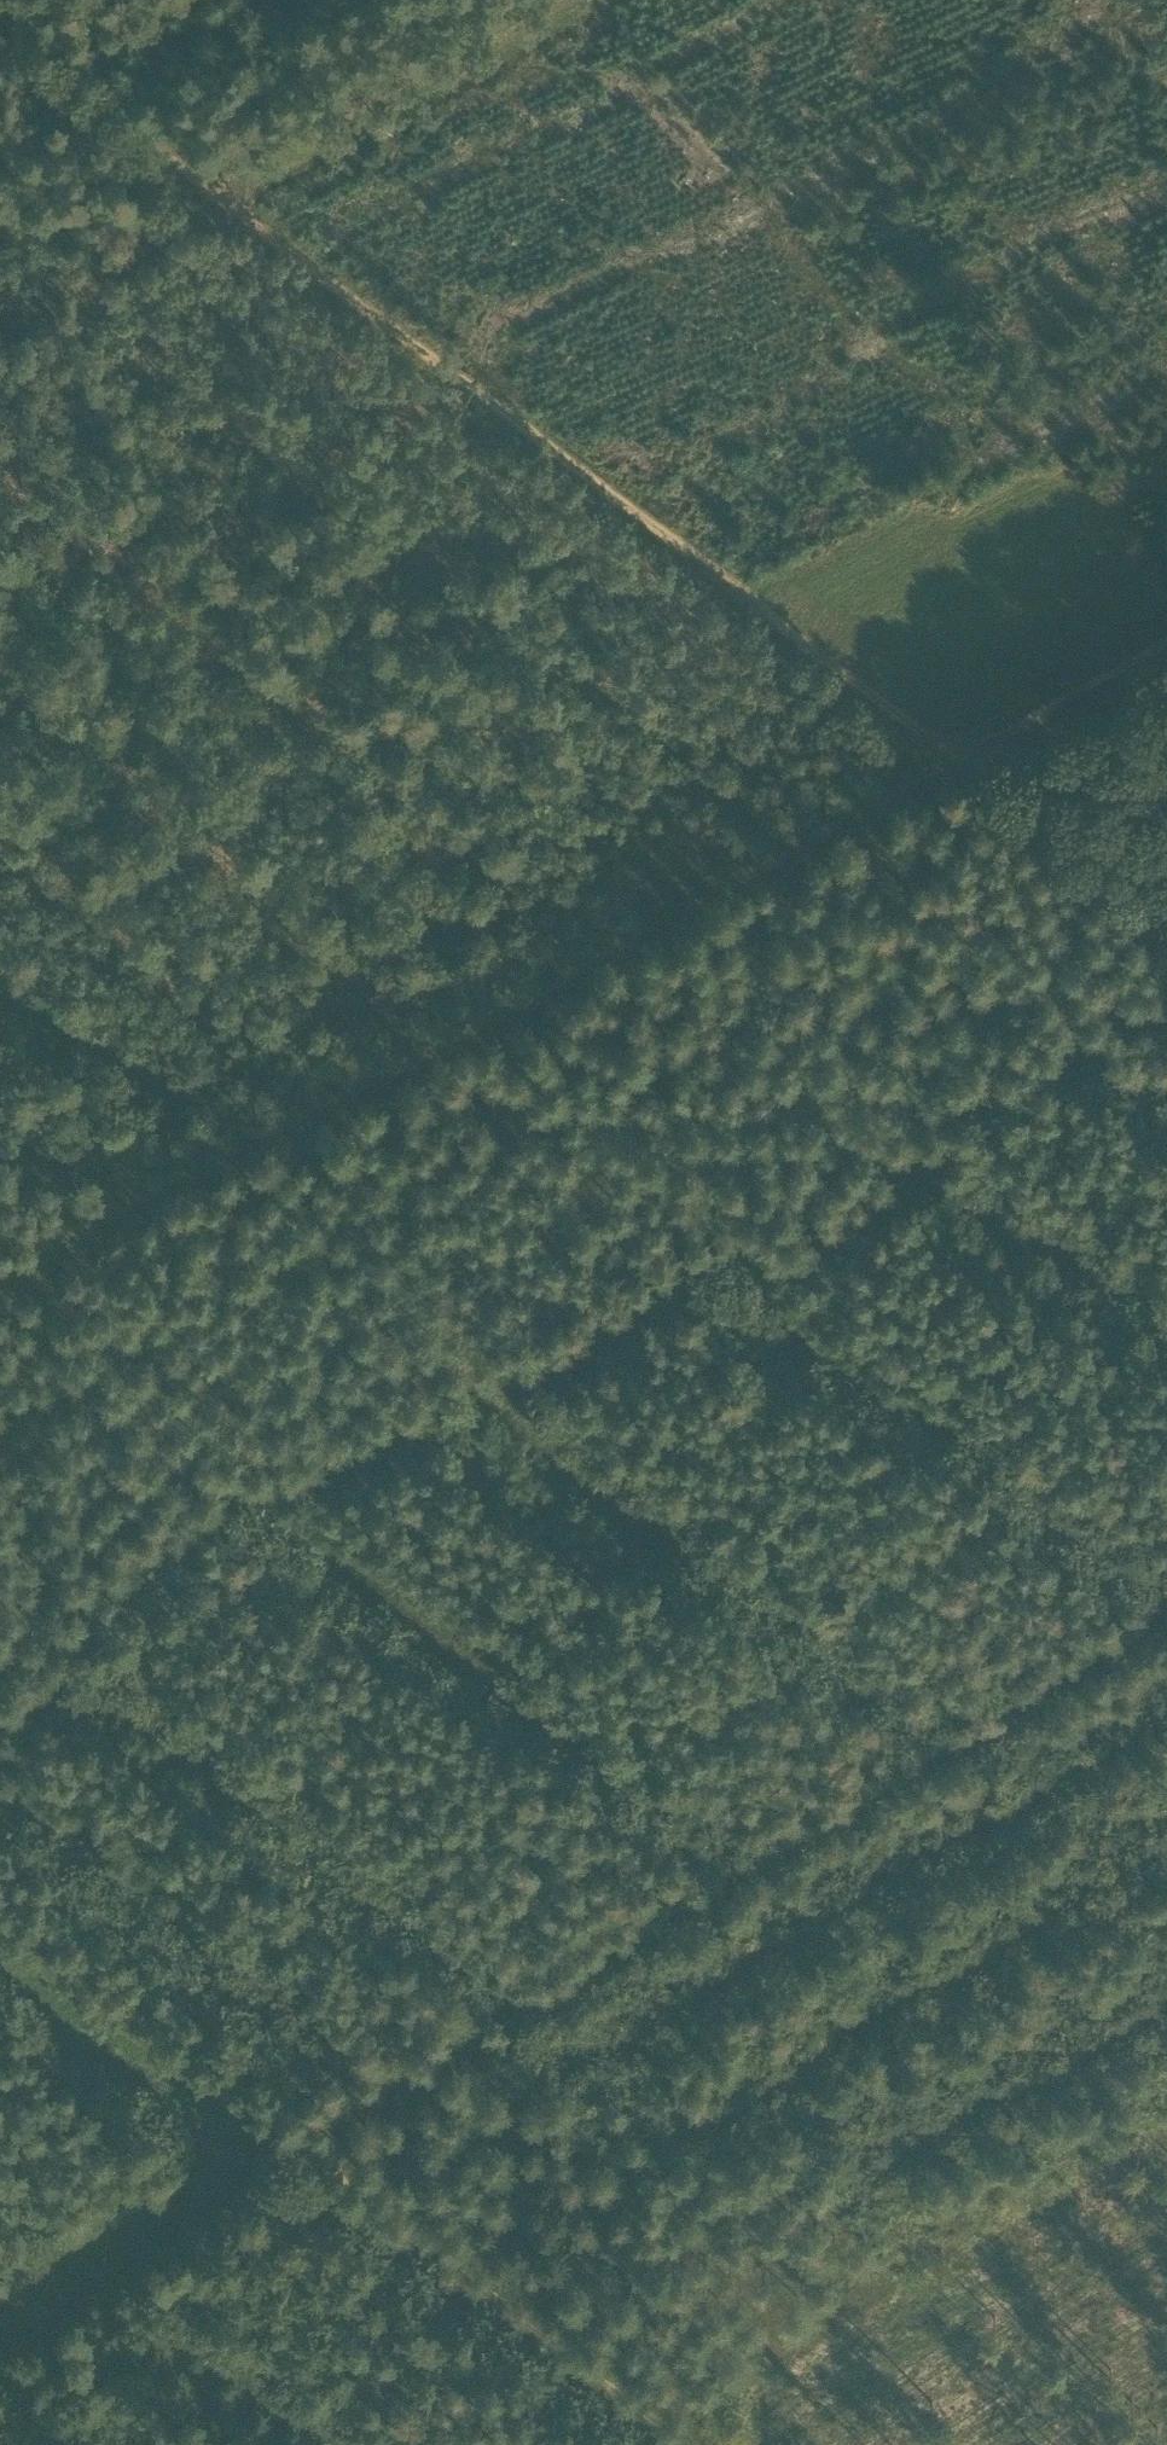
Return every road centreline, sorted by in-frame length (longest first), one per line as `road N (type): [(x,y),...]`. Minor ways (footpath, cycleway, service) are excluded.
road 1 (track): [(0,1287),(930,759)]
road 2 (track): [(930,759),(233,228)]
road 3 (track): [(0,1943),(288,2154)]
road 4 (track): [(0,2328),(288,2154)]
road 5 (track): [(233,228),(0,50)]
road 6 (track): [(1166,624),(930,759)]

